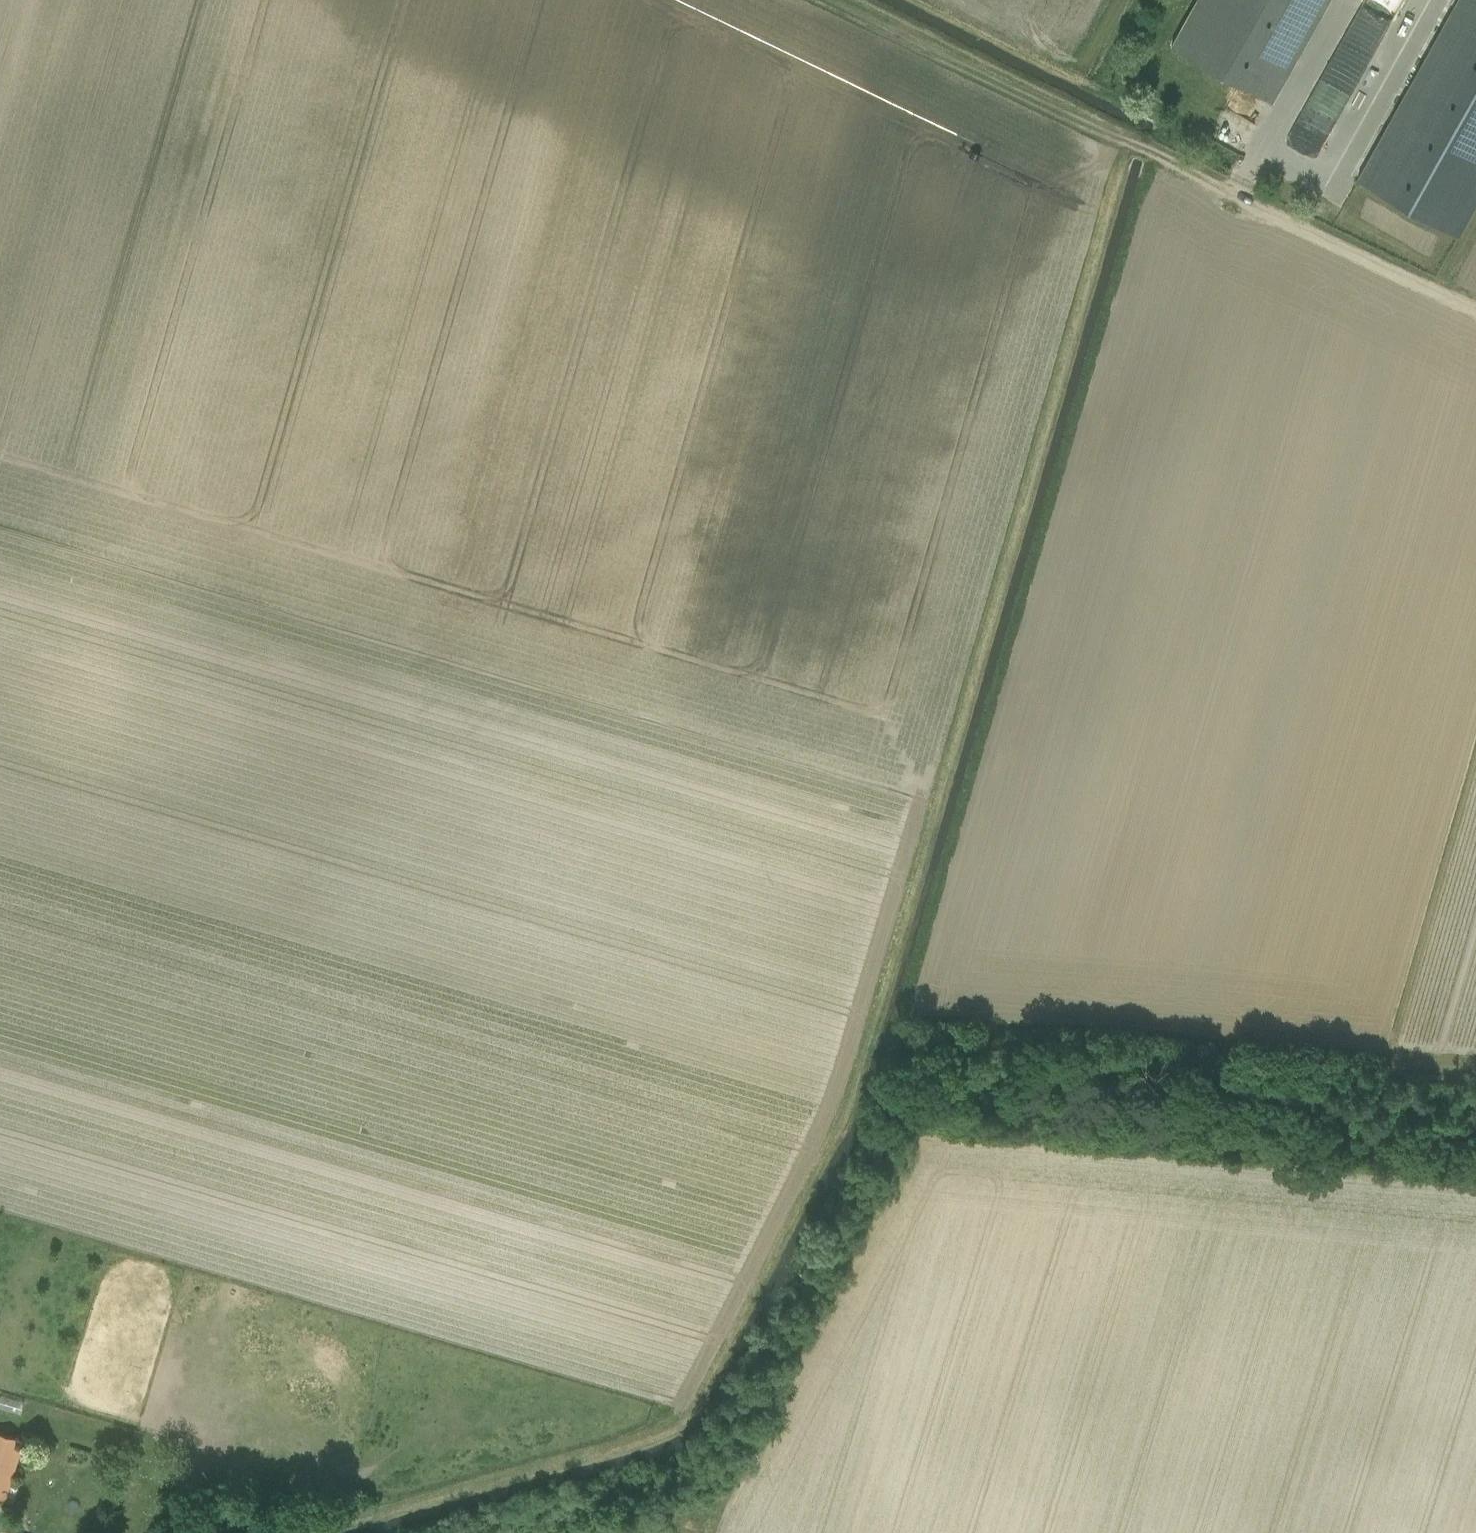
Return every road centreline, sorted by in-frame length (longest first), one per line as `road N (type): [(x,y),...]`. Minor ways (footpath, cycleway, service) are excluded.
road 1 (track): [(1475,312),(1129,143)]
road 2 (track): [(1129,143),(831,0)]

